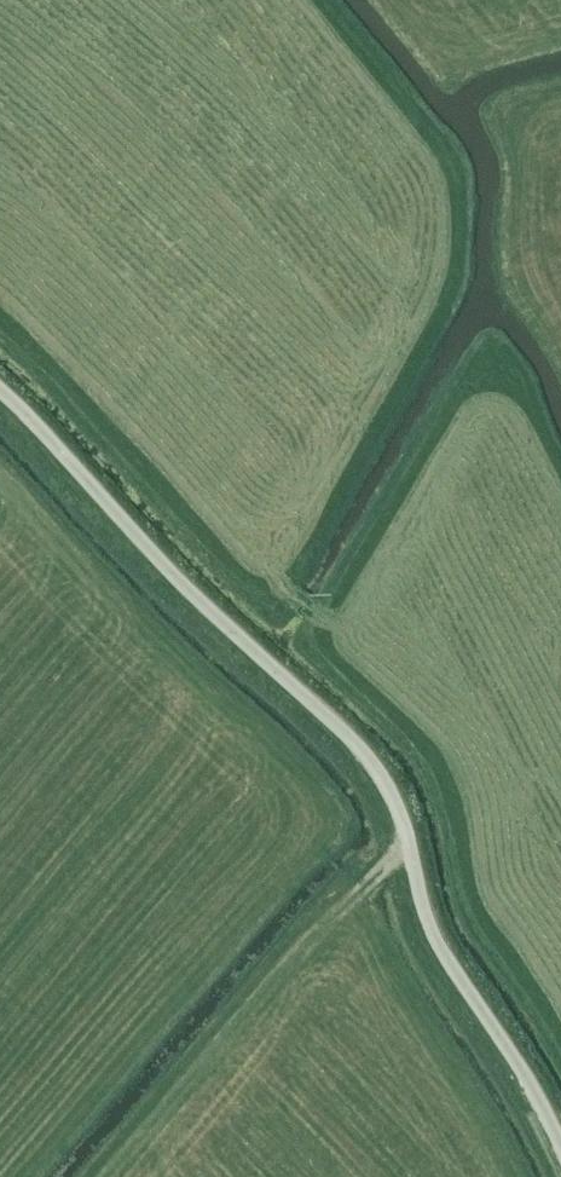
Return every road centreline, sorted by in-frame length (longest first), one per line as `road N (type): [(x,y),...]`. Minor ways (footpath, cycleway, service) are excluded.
road 1 (unclassified): [(560,1155),(429,936),(407,828),(361,756),(206,613),(0,398)]

